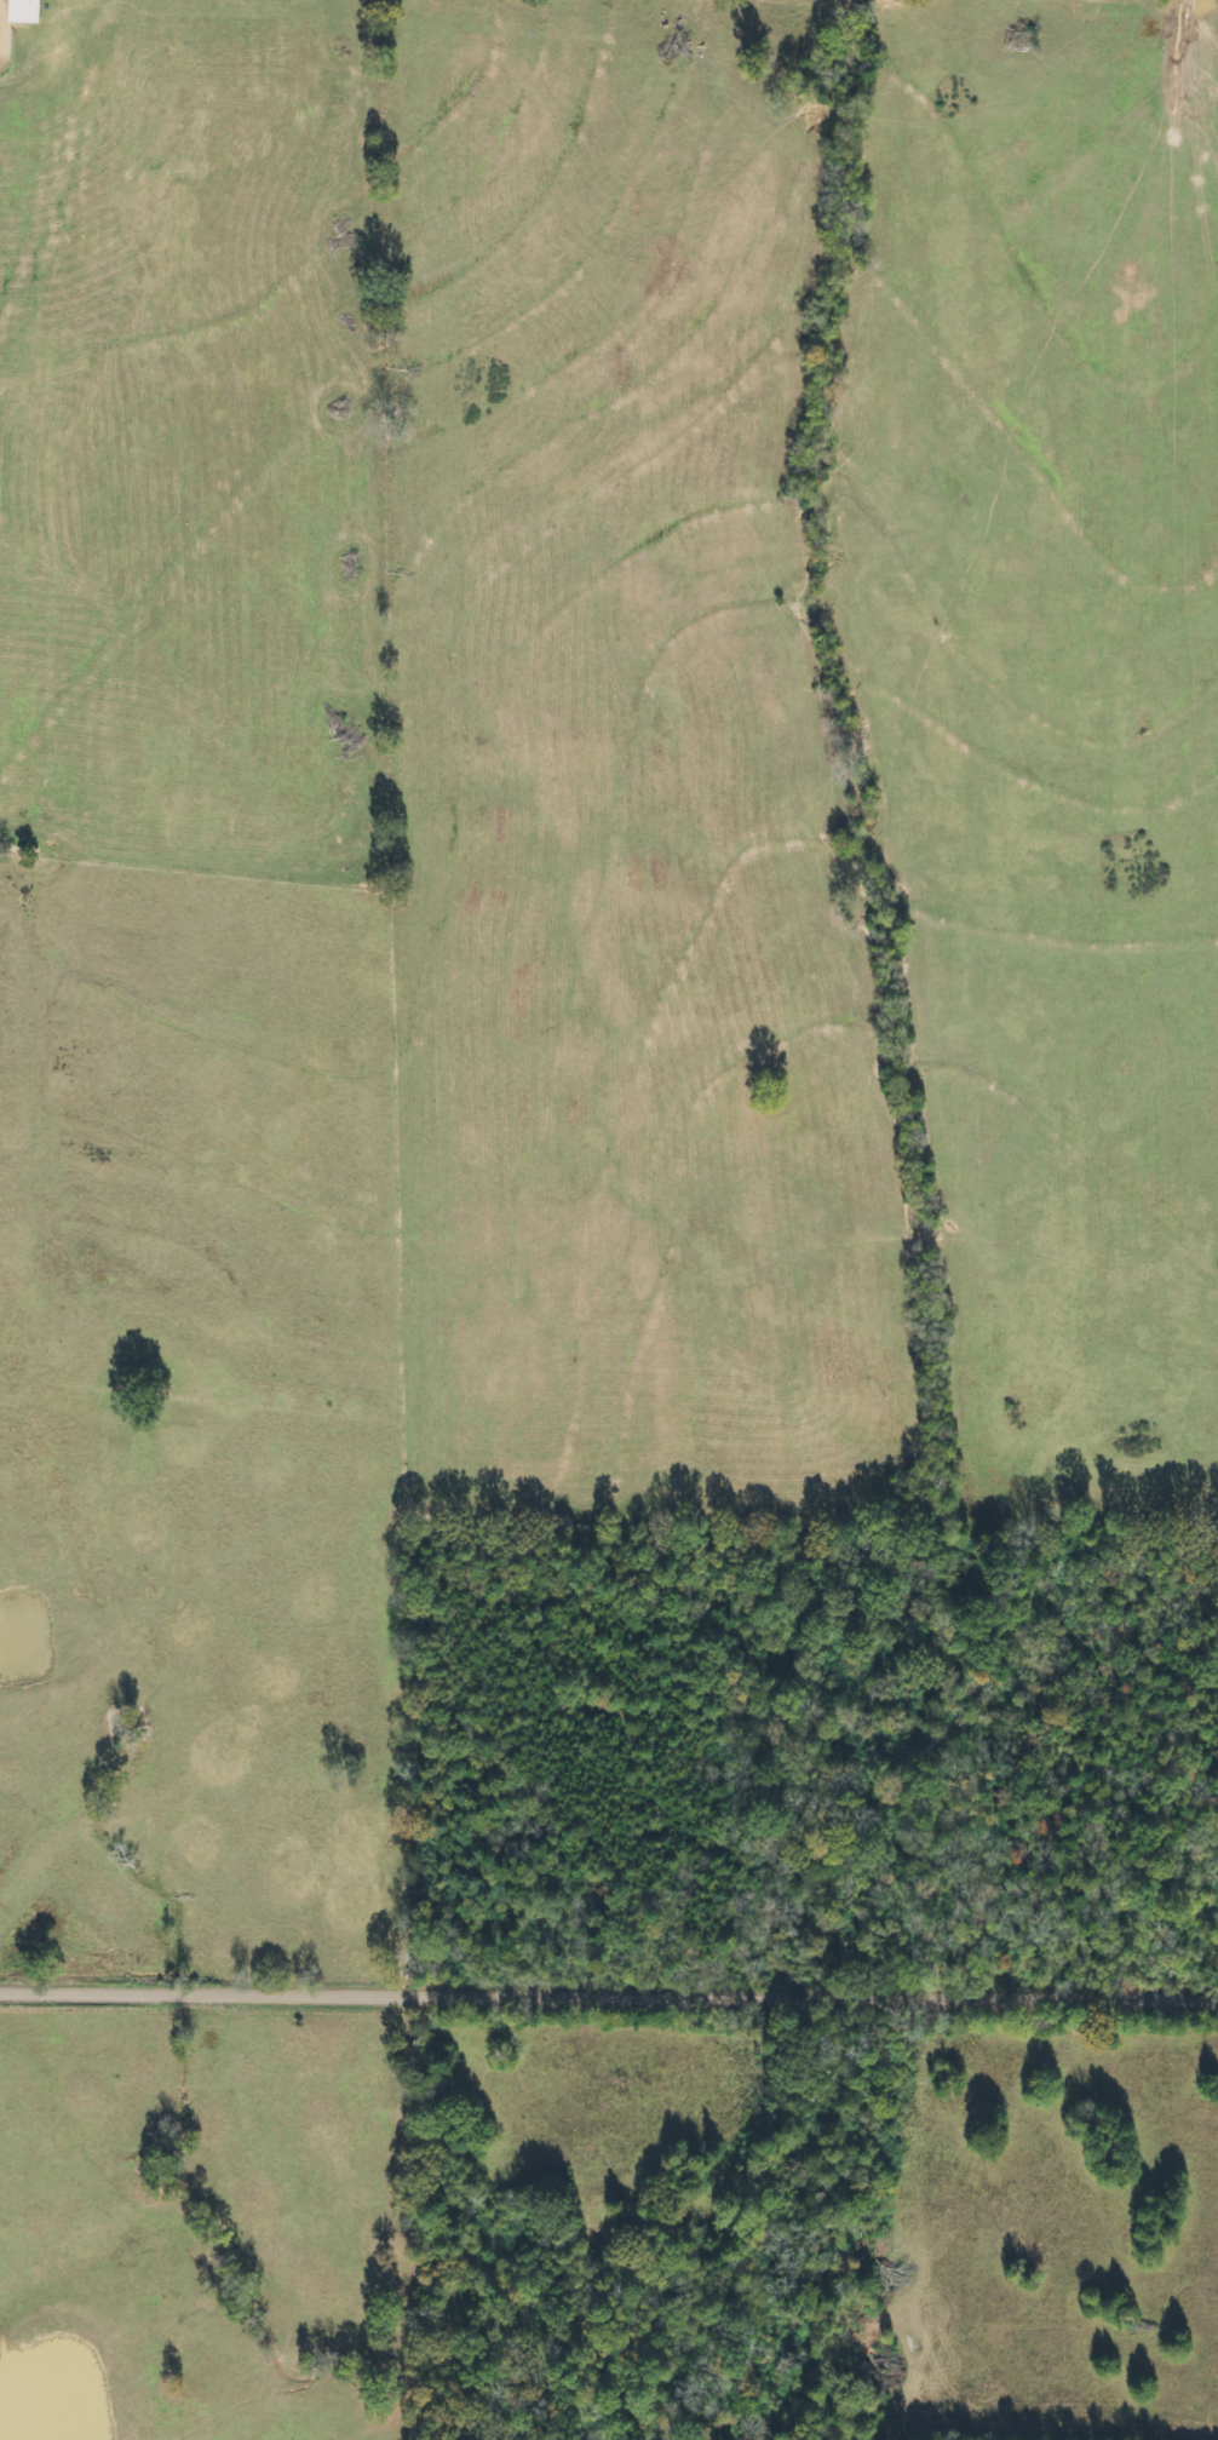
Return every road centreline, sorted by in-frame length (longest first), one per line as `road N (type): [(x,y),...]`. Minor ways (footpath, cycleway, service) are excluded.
road 1 (residential): [(0,1998),(1217,1999)]

